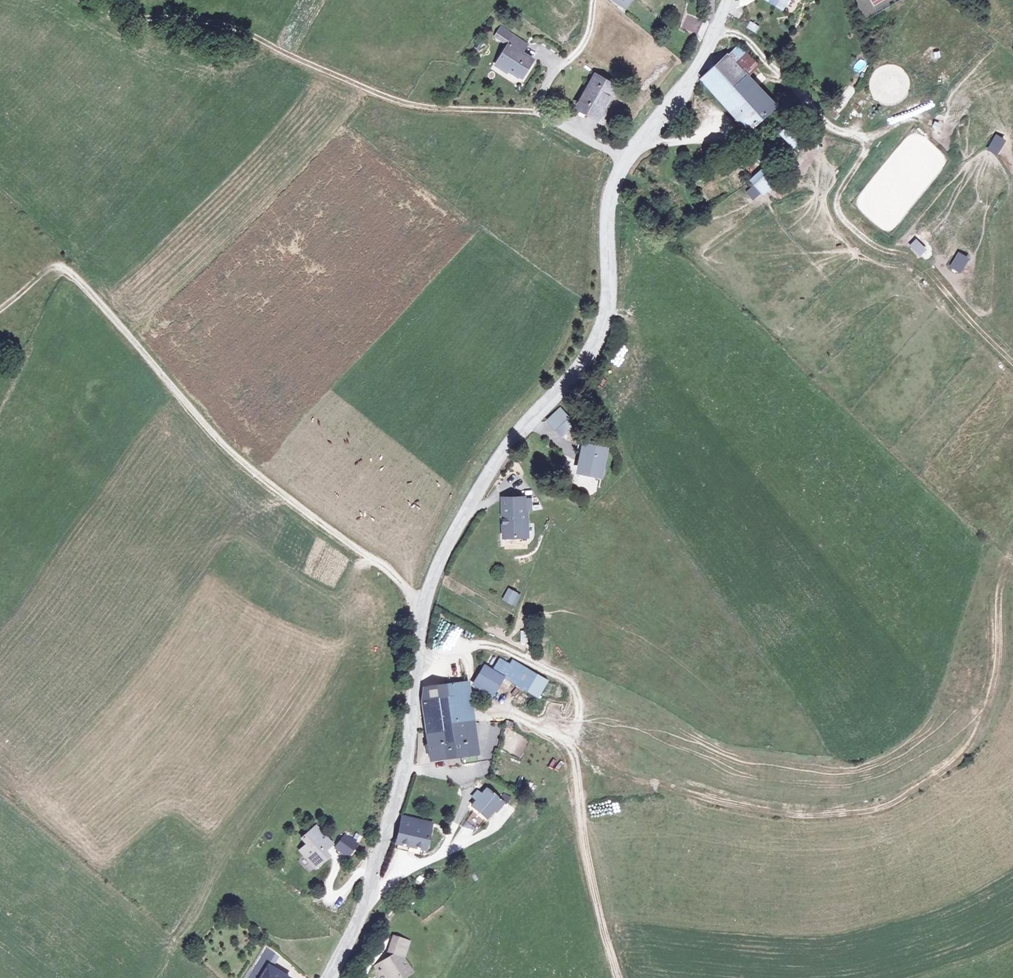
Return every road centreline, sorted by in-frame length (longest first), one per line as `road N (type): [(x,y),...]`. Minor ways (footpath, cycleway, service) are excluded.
road 1 (residential): [(727,0),(695,71),(614,185),(598,337),(569,382),(507,445),(435,575),(397,800),(371,889),(332,977)]
road 2 (track): [(424,612),(378,562),(238,461),(57,262)]
road 3 (track): [(538,113),(409,104),(260,40),(104,0)]

